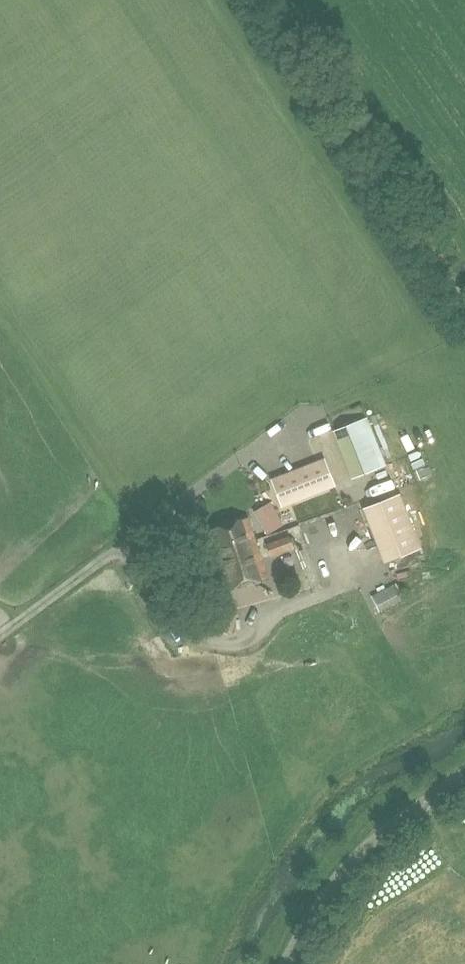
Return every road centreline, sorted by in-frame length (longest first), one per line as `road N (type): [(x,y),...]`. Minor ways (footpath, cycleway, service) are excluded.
road 1 (unclassified): [(283,963),(356,856),(464,773)]

